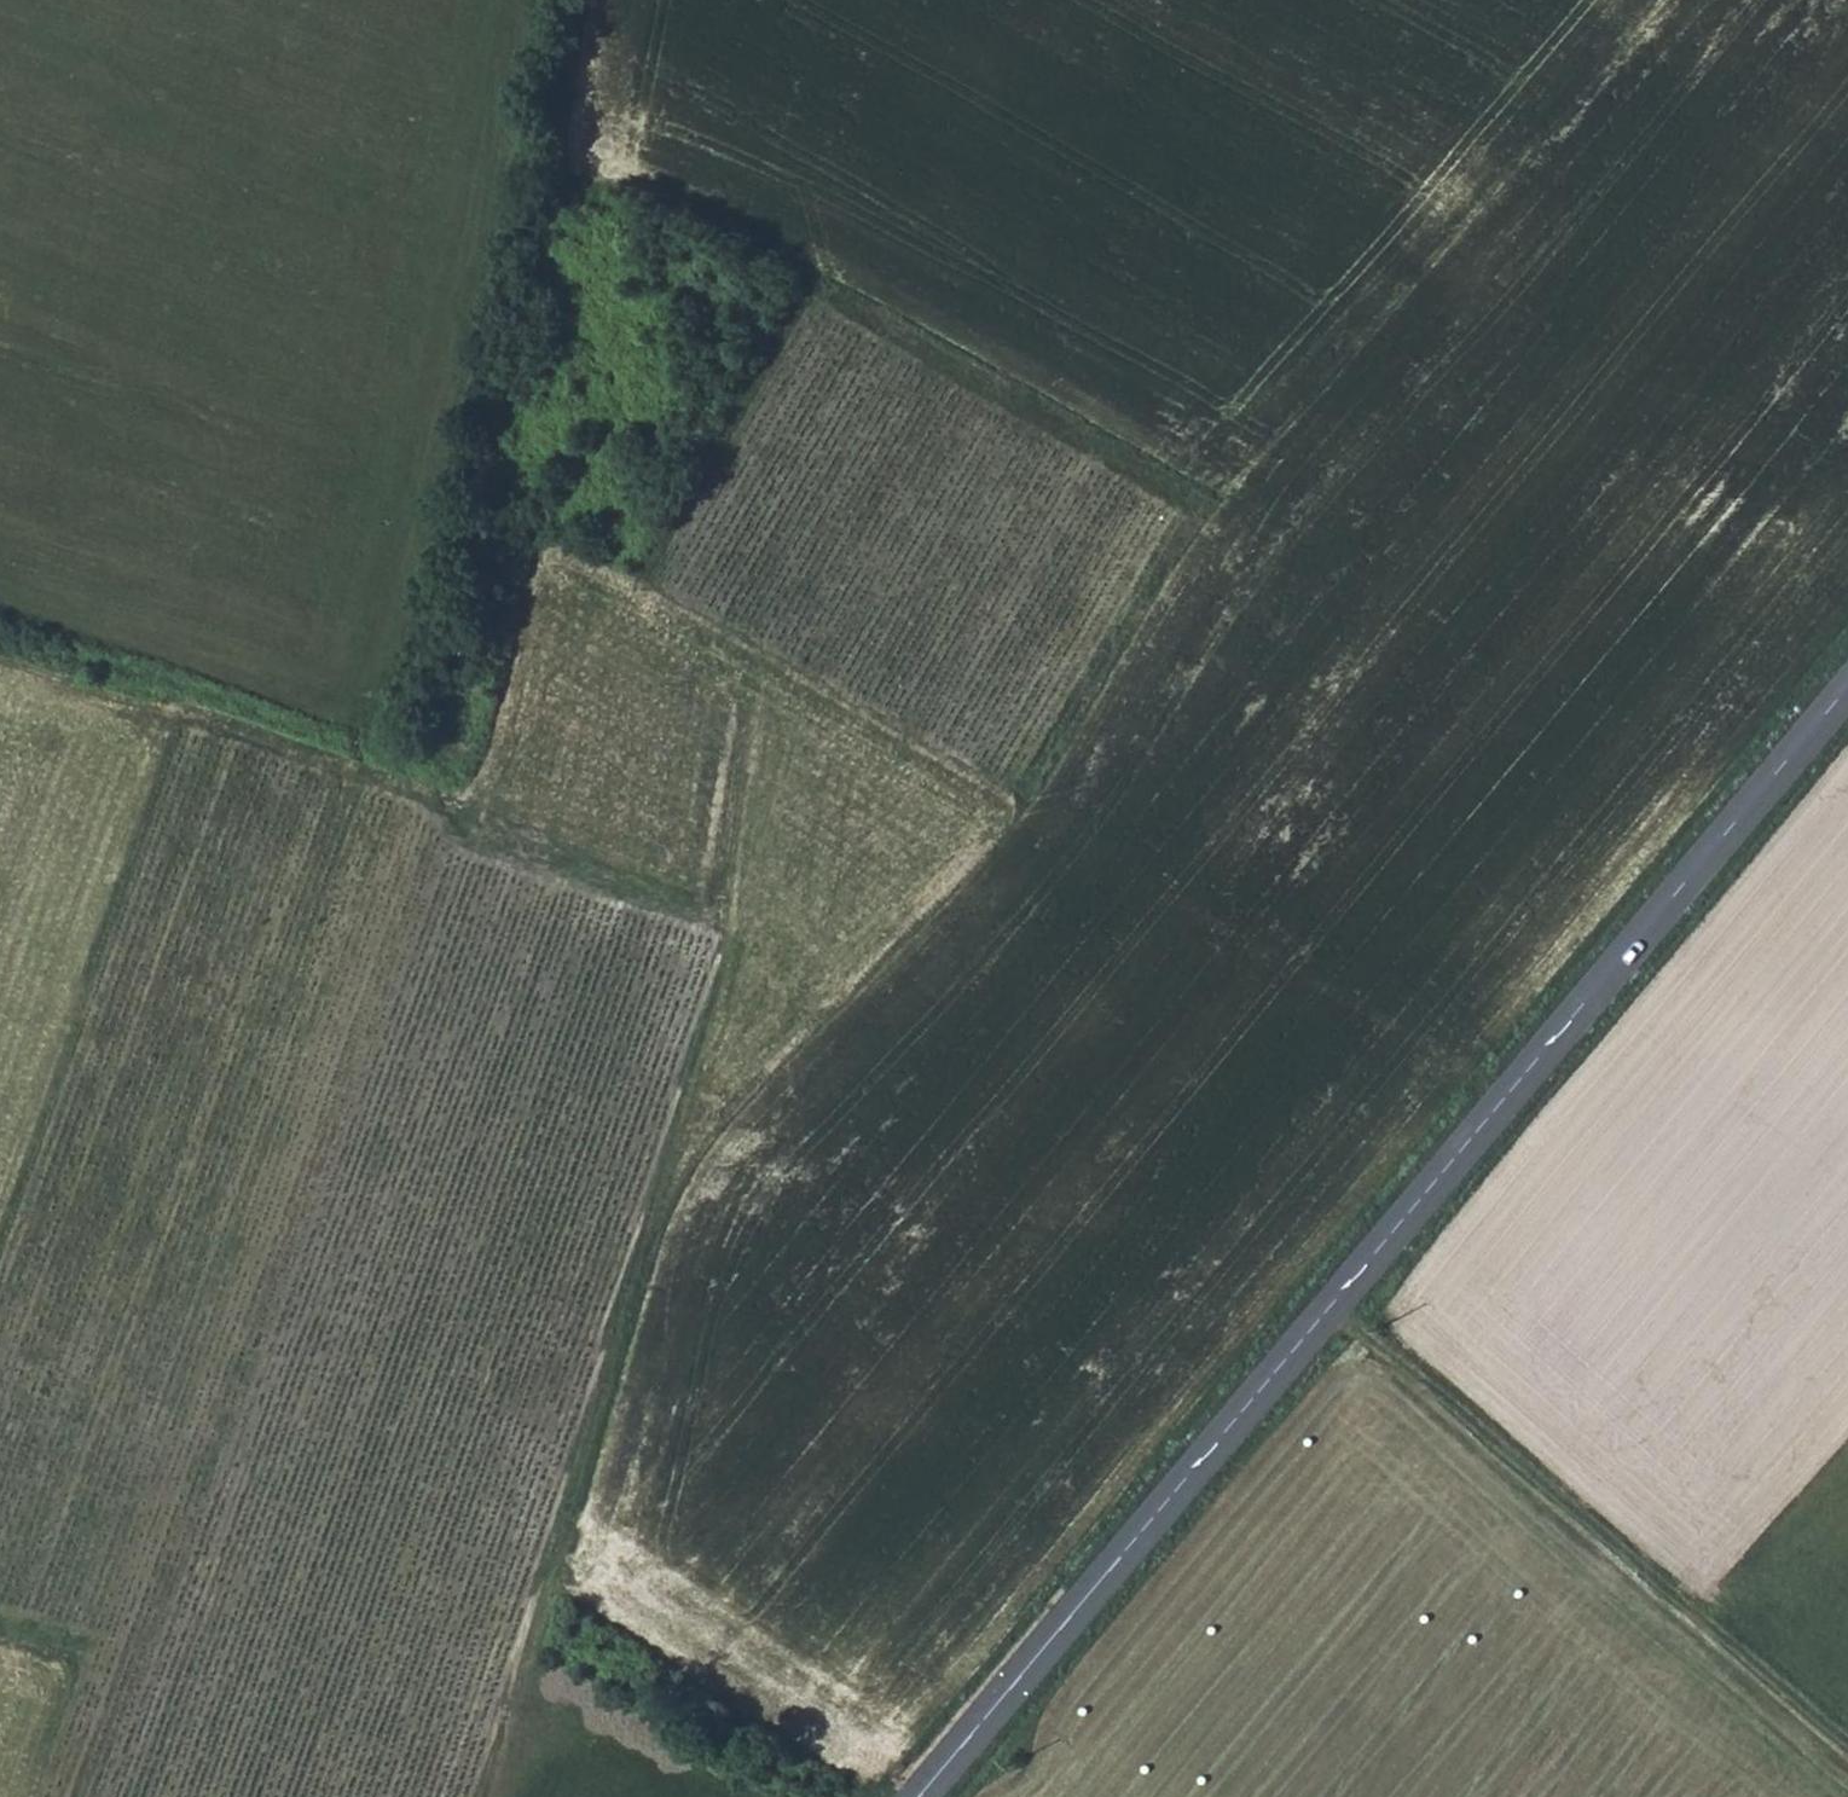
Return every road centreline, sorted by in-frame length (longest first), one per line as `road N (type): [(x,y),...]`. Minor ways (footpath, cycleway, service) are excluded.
road 1 (secondary): [(1847,687),(923,1796)]
road 2 (track): [(1330,1316),(1847,1748)]

